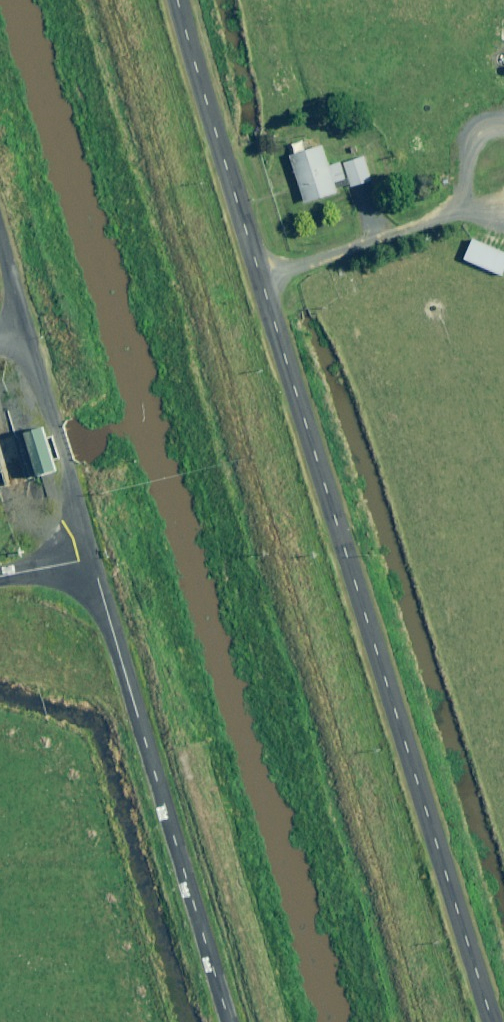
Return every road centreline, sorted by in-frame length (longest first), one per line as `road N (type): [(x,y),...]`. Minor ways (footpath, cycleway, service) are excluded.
road 1 (unclassified): [(482,1021),(178,0)]
road 2 (unclassified): [(92,560),(232,1021)]
road 3 (unclassified): [(27,340),(92,560)]

